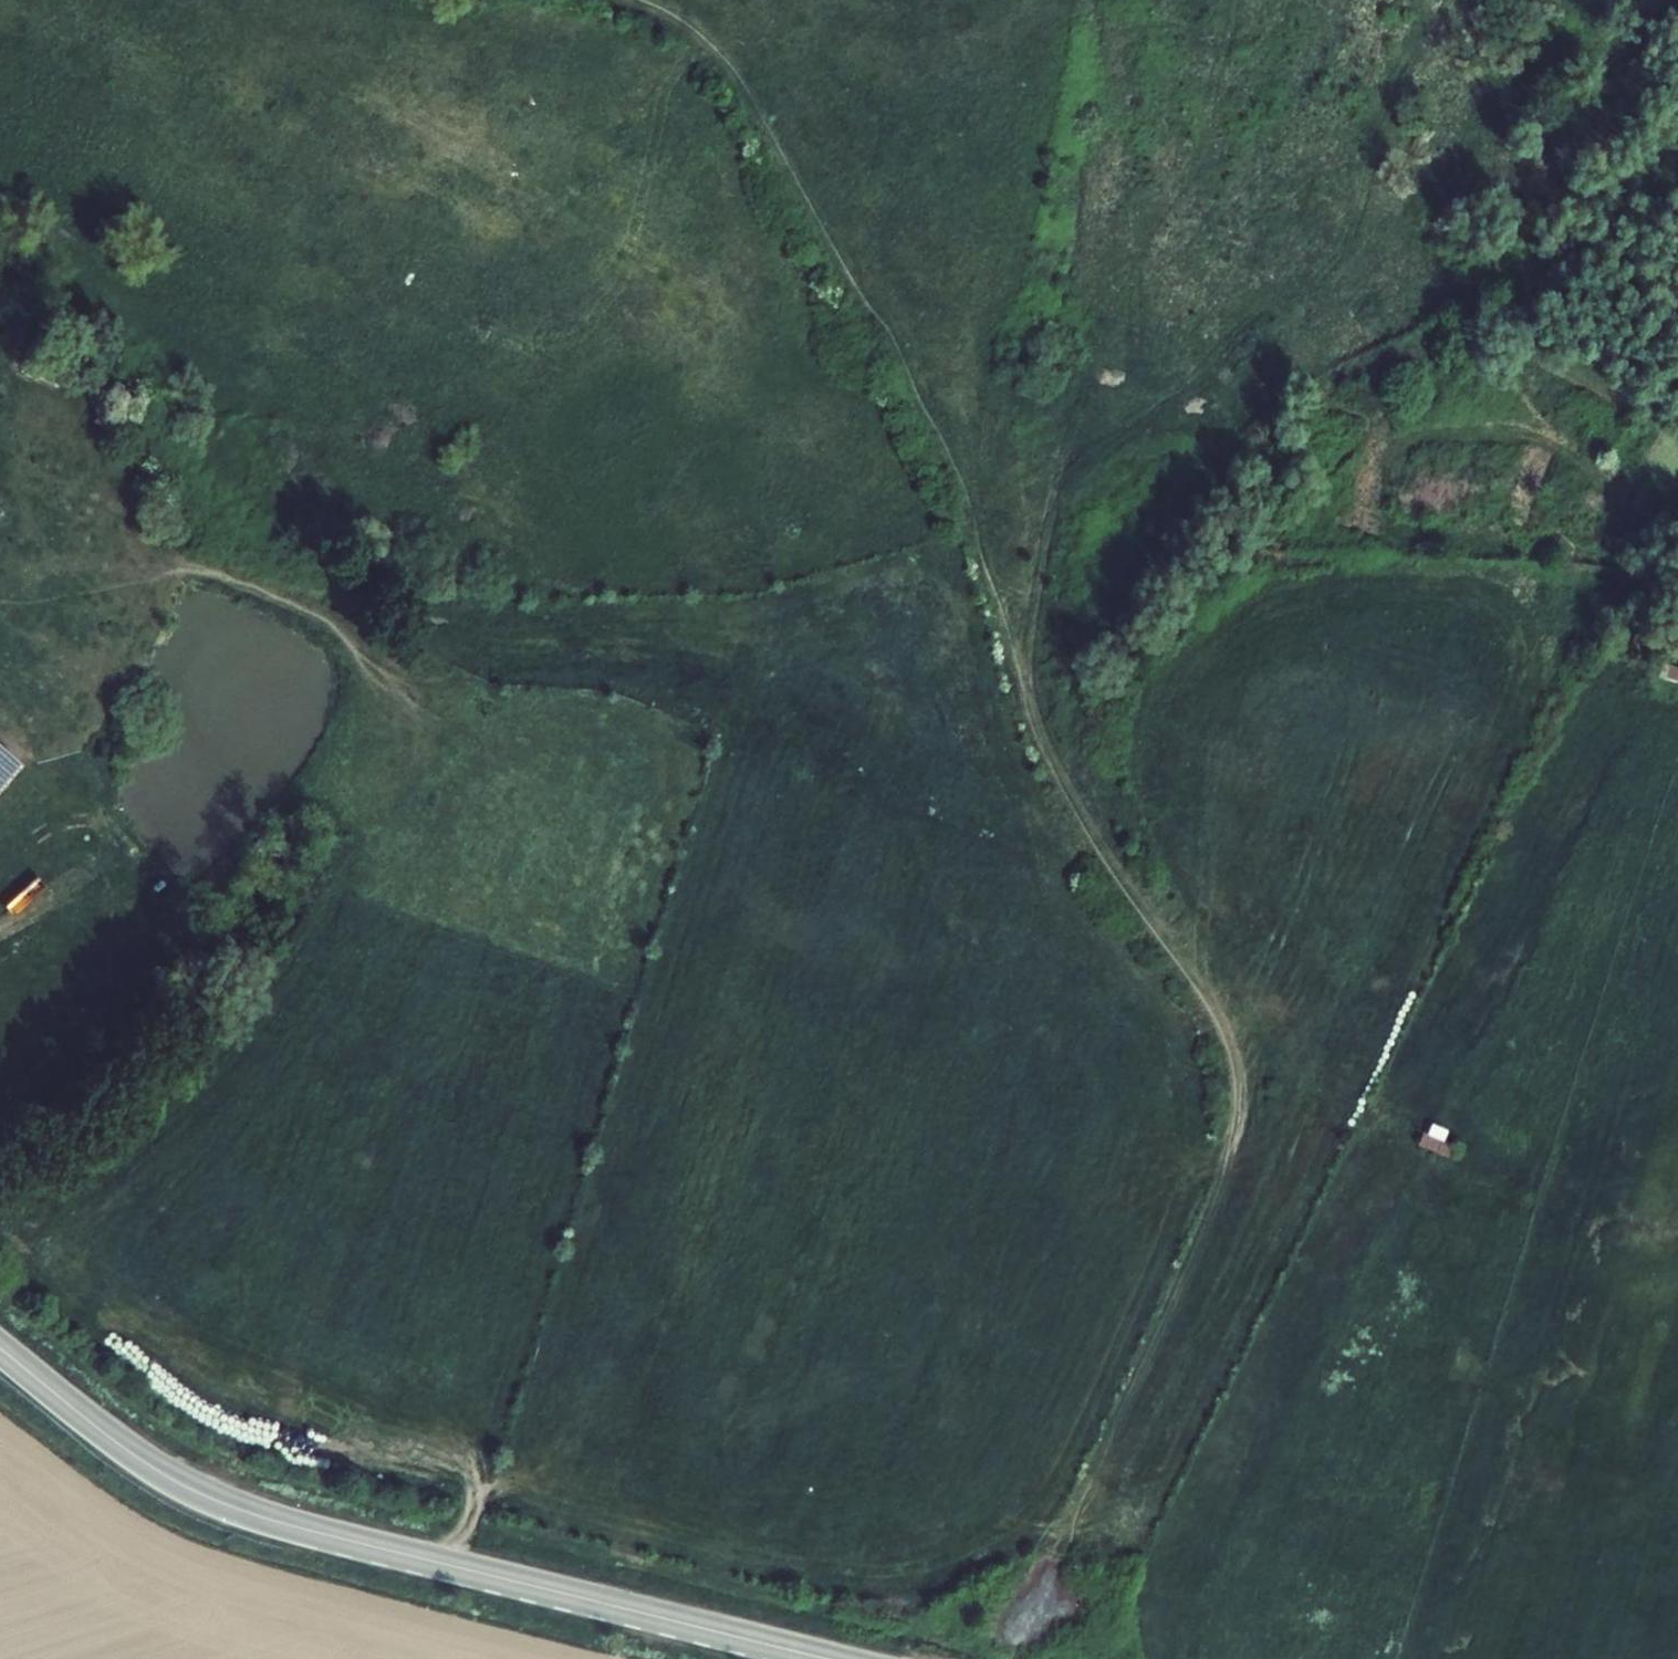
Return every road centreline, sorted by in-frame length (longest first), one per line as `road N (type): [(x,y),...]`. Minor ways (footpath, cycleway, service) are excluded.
road 1 (secondary): [(0,1348),(158,1471),(240,1511),(827,1658)]

